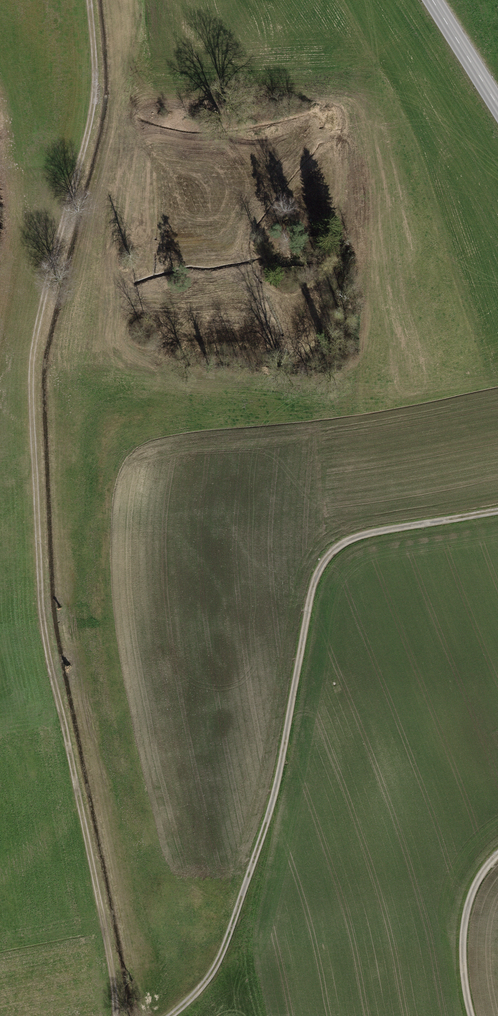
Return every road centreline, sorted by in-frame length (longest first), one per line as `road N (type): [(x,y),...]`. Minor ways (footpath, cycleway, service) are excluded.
road 1 (track): [(122,1015),(56,585),(46,417),(61,233),(92,48),(88,0)]
road 2 (track): [(497,512),(339,544),(320,570),(273,803),(230,938),(203,990),(173,1015)]
road 3 (track): [(477,1015),(465,922),(469,895),(497,853)]
road 4 (tertiary): [(497,105),(433,0)]

